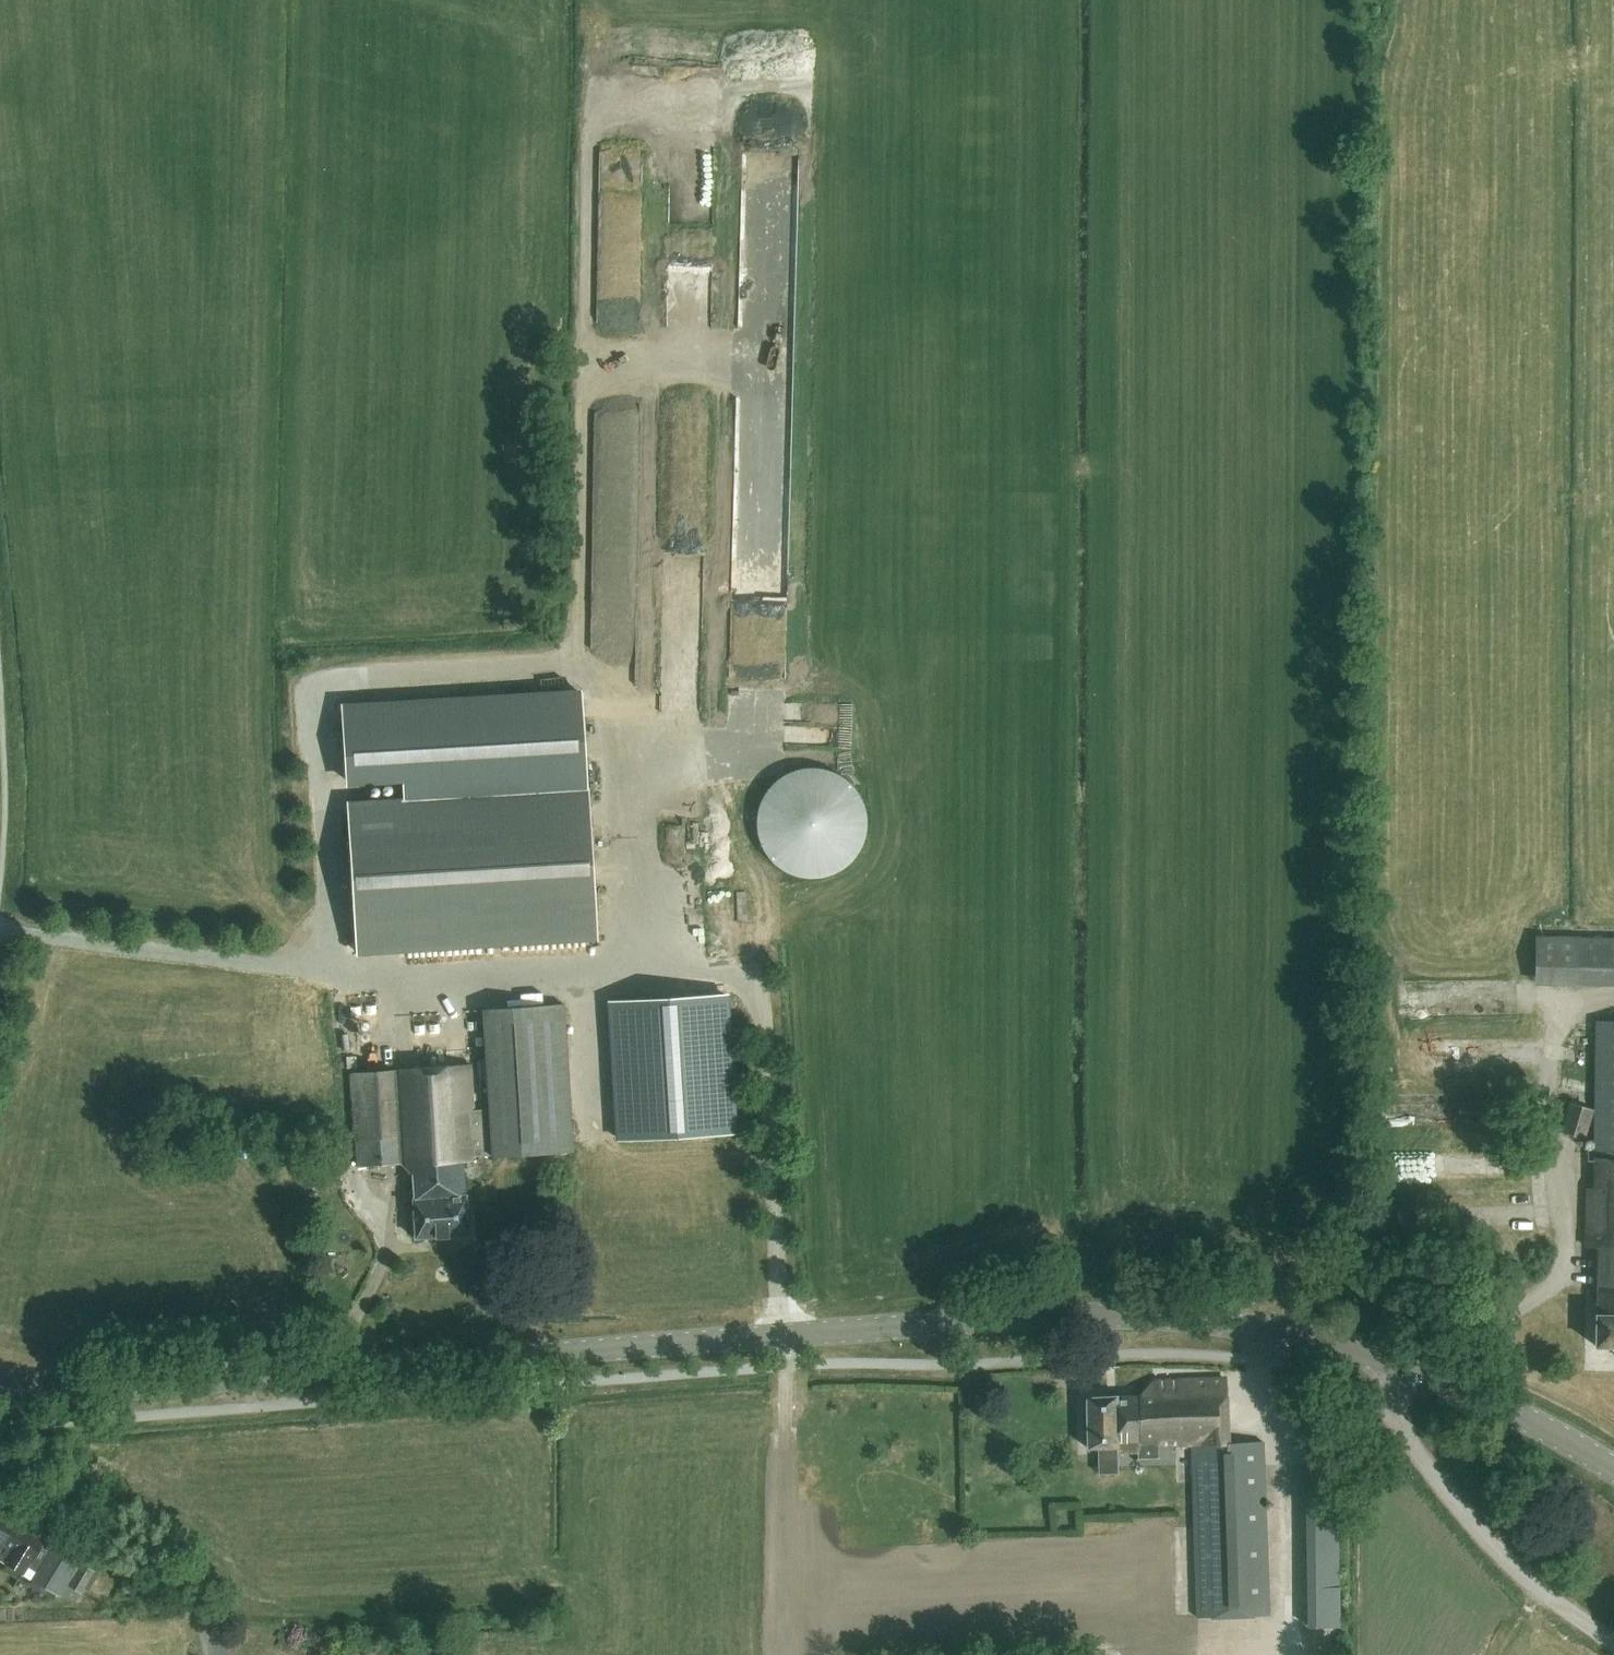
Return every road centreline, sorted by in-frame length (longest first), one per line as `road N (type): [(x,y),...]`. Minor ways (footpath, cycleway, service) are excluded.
road 1 (secondary): [(1405,1368),(1230,1324),(1106,1313),(123,1387),(0,1385)]
road 2 (track): [(649,969),(630,700),(588,665),(588,51)]
road 3 (unclassified): [(1405,1368),(1400,1410),(1433,1476),(1531,1583),(1613,1642)]
road 4 (secondary): [(1613,1474),(1469,1390),(1405,1368)]

